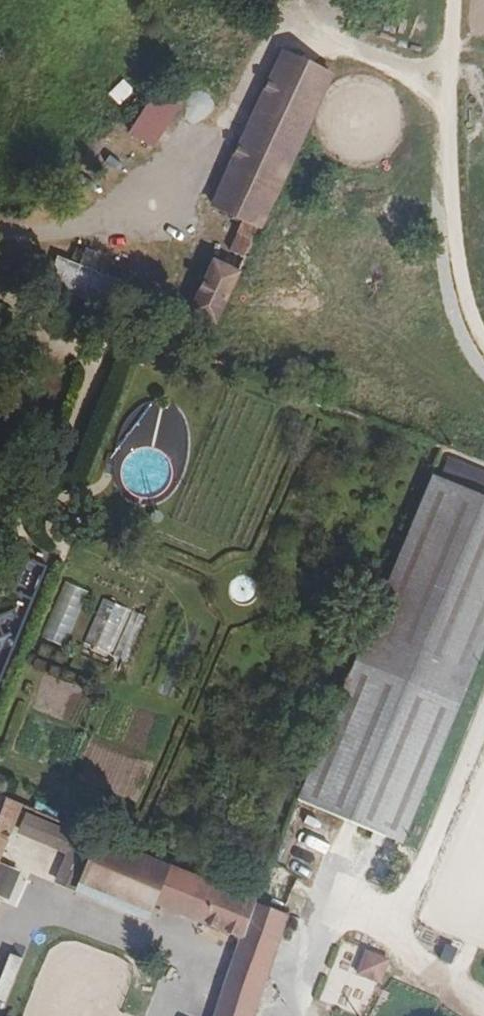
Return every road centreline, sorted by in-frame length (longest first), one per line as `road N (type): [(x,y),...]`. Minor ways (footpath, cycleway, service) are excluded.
road 1 (track): [(483,723),(398,913),(332,921),(296,1015)]
road 2 (unclassified): [(0,232),(21,241),(115,217),(173,192),(257,44)]
road 3 (track): [(453,0),(452,198),(465,315),(483,346)]
road 4 (track): [(398,913),(407,955),(483,1014)]

